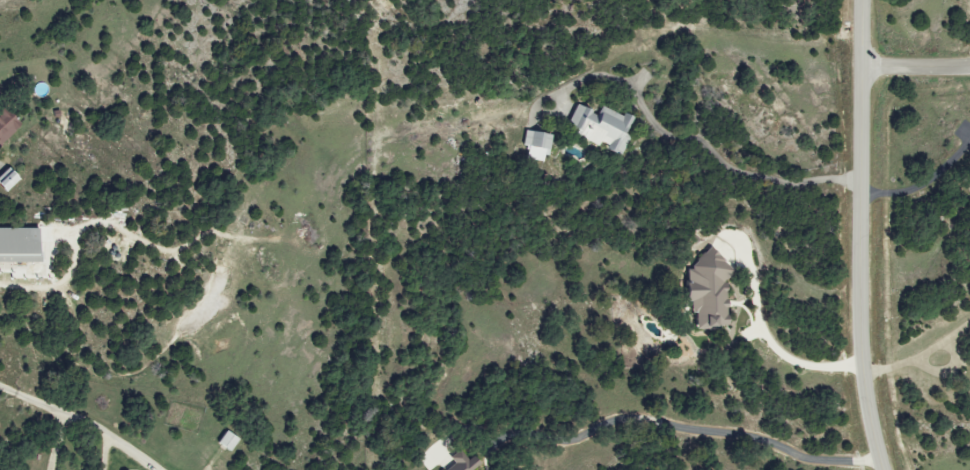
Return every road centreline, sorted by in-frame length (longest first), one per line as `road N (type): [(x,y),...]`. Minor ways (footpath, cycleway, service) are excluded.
road 1 (residential): [(881,469),(863,380),(858,288),(862,0)]

